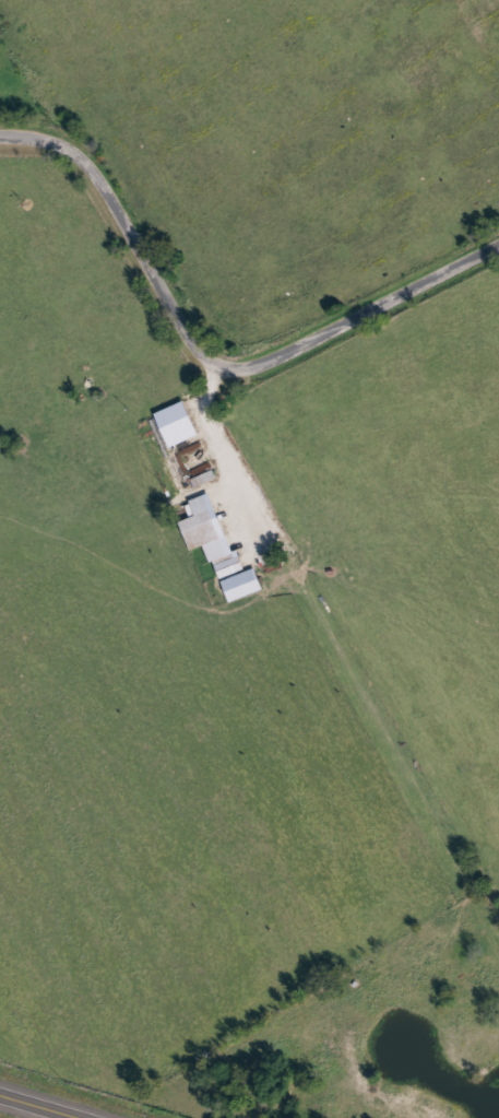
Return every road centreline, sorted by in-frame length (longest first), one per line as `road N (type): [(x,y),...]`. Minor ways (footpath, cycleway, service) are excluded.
road 1 (residential): [(0,129),(60,139),(86,158),(189,334),(212,358),(263,355),(498,236)]
road 2 (residential): [(498,901),(237,534),(236,486),(206,417),(212,358)]

